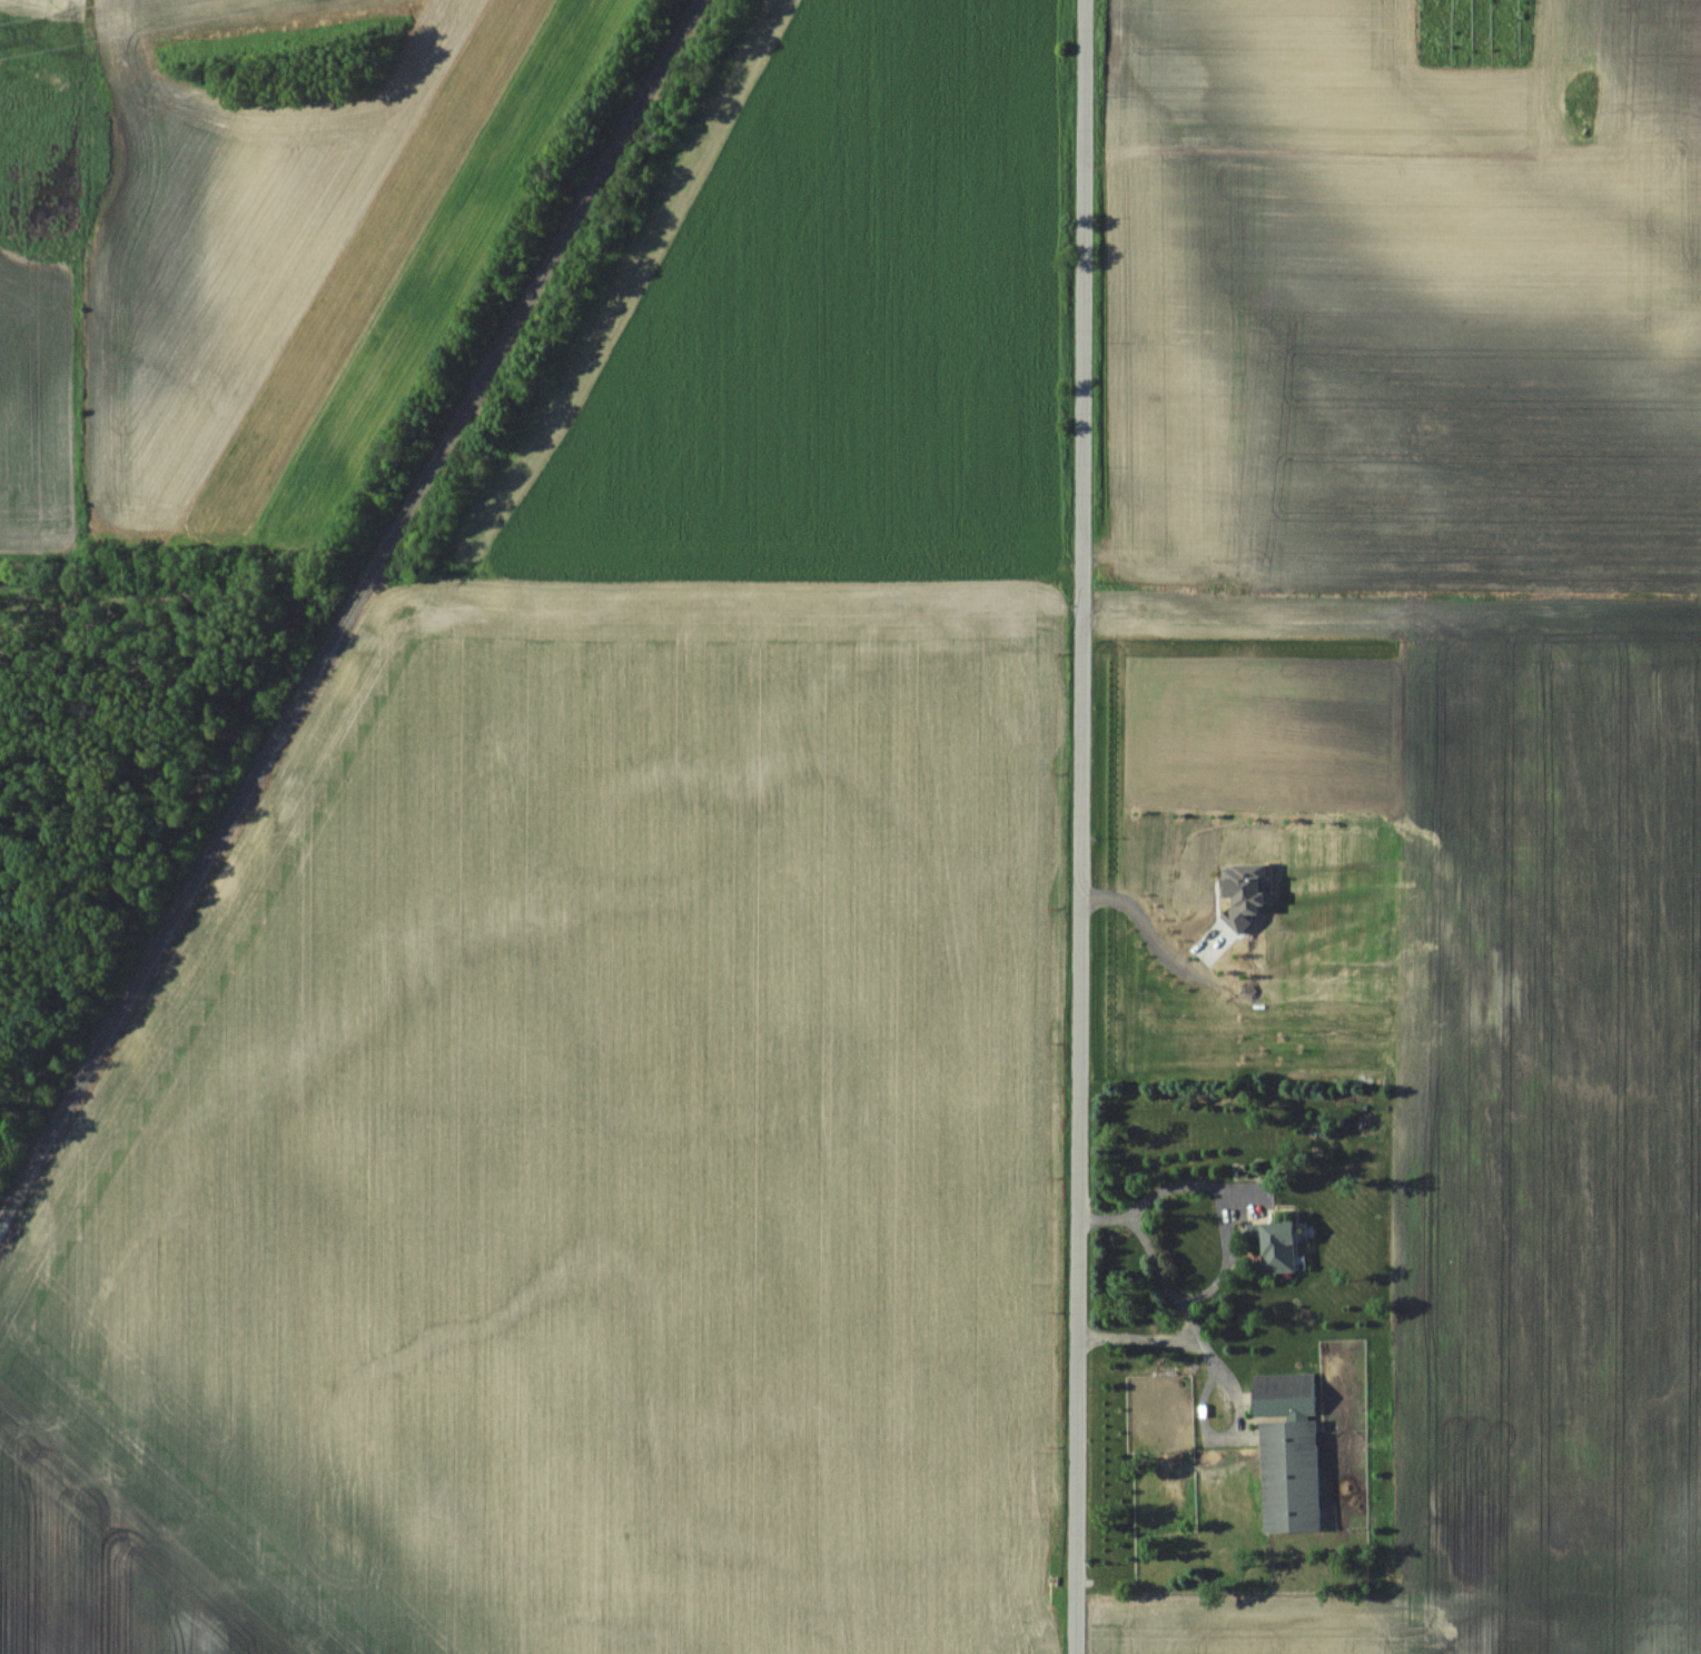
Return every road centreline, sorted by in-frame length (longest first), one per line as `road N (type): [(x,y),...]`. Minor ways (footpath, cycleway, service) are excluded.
road 1 (residential): [(1070,1653),(1083,0)]

